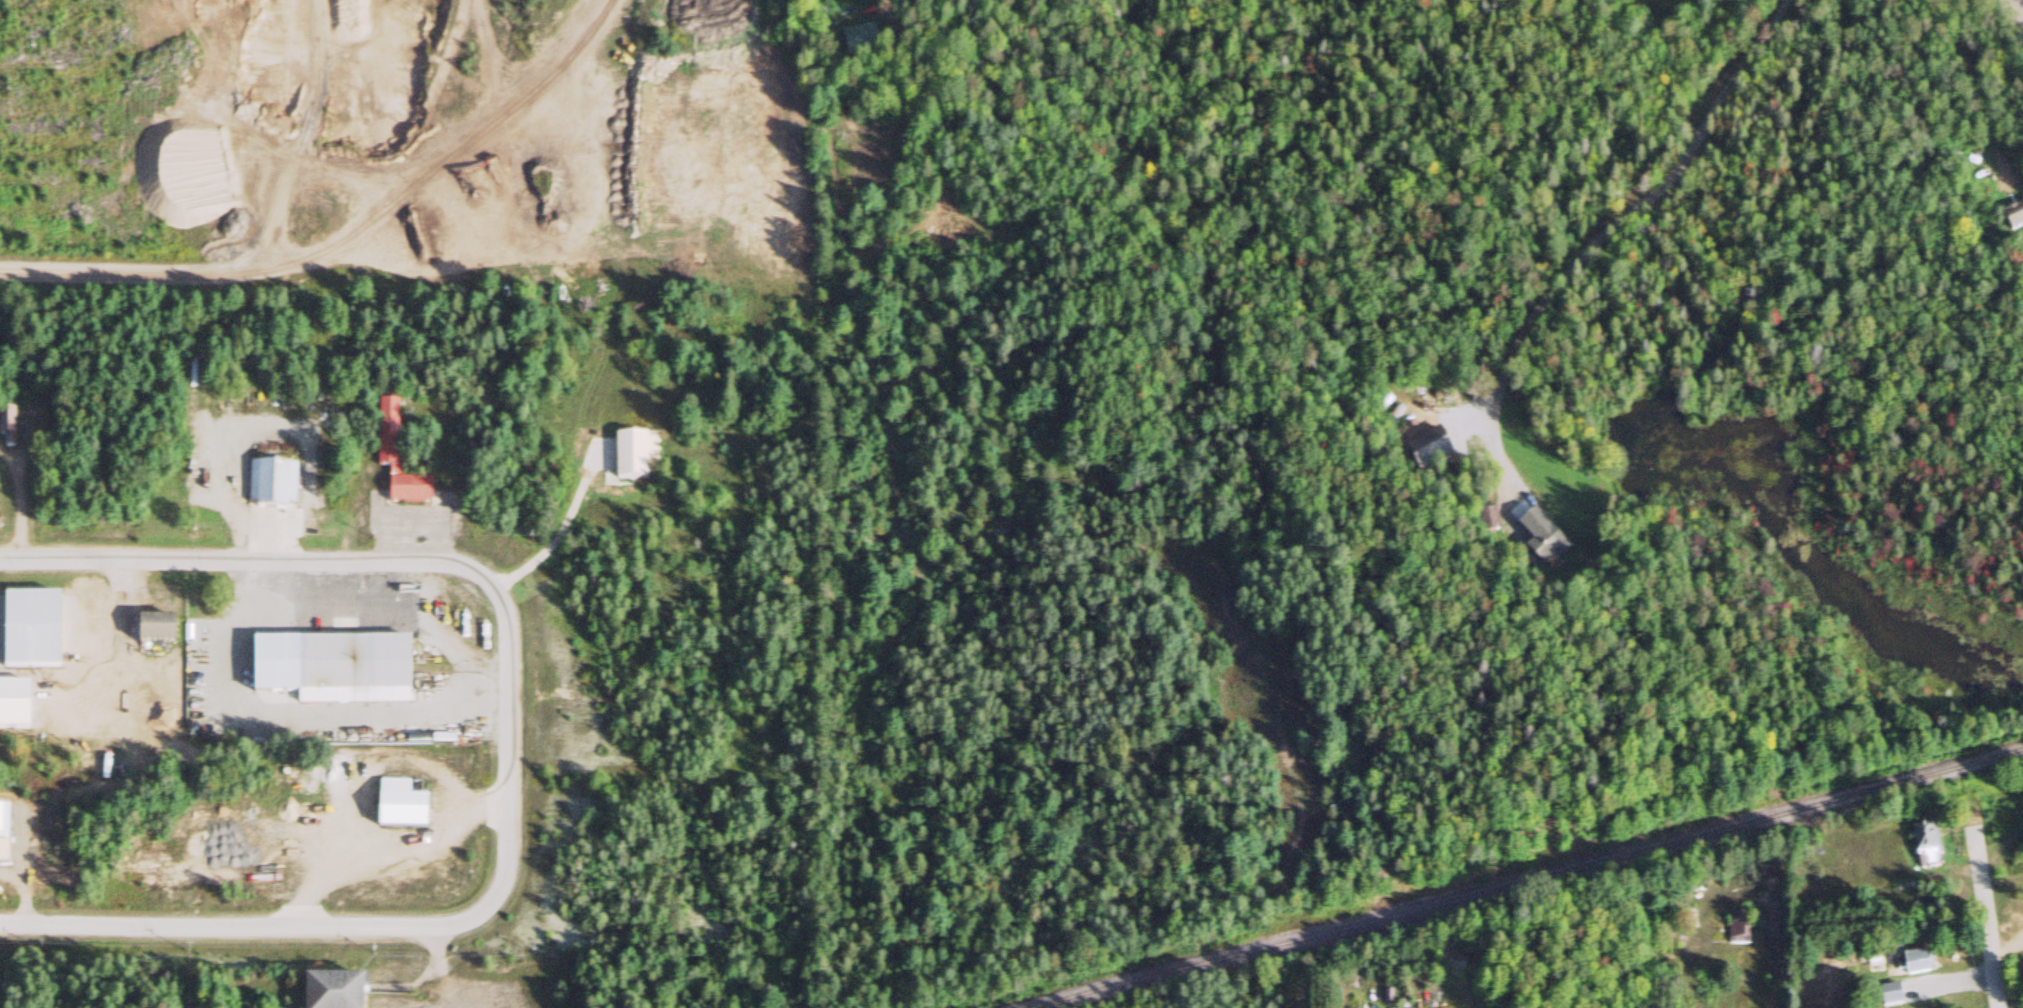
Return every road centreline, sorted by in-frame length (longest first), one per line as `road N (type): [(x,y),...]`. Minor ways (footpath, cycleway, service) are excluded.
road 1 (residential): [(0,926),(439,924),(483,901),(509,860),(507,612),(494,590),(439,565),(0,559)]
road 2 (residential): [(1969,810),(1998,1007)]

